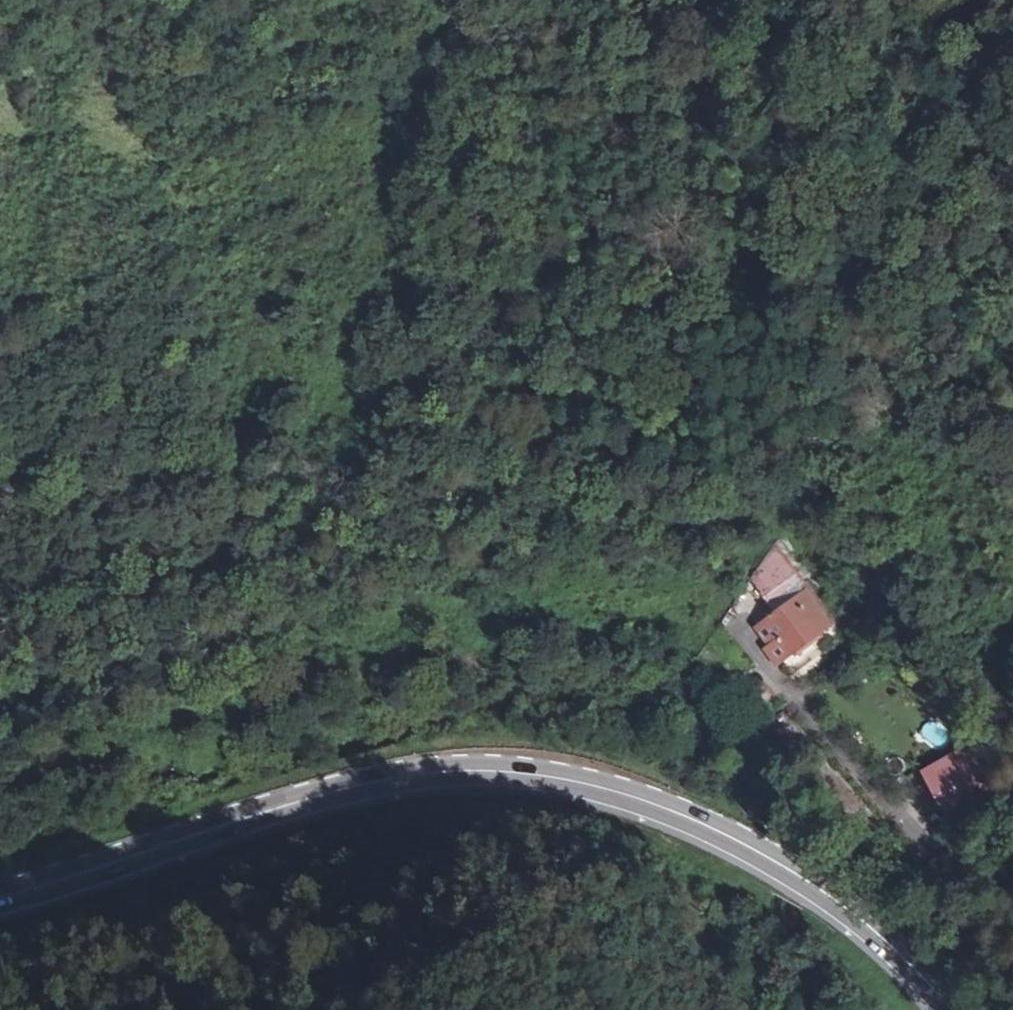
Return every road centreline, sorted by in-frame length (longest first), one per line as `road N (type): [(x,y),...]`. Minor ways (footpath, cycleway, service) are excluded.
road 1 (secondary): [(0,898),(364,782),(441,770),(527,772),(606,787),(724,830),(842,903),(952,1009)]

